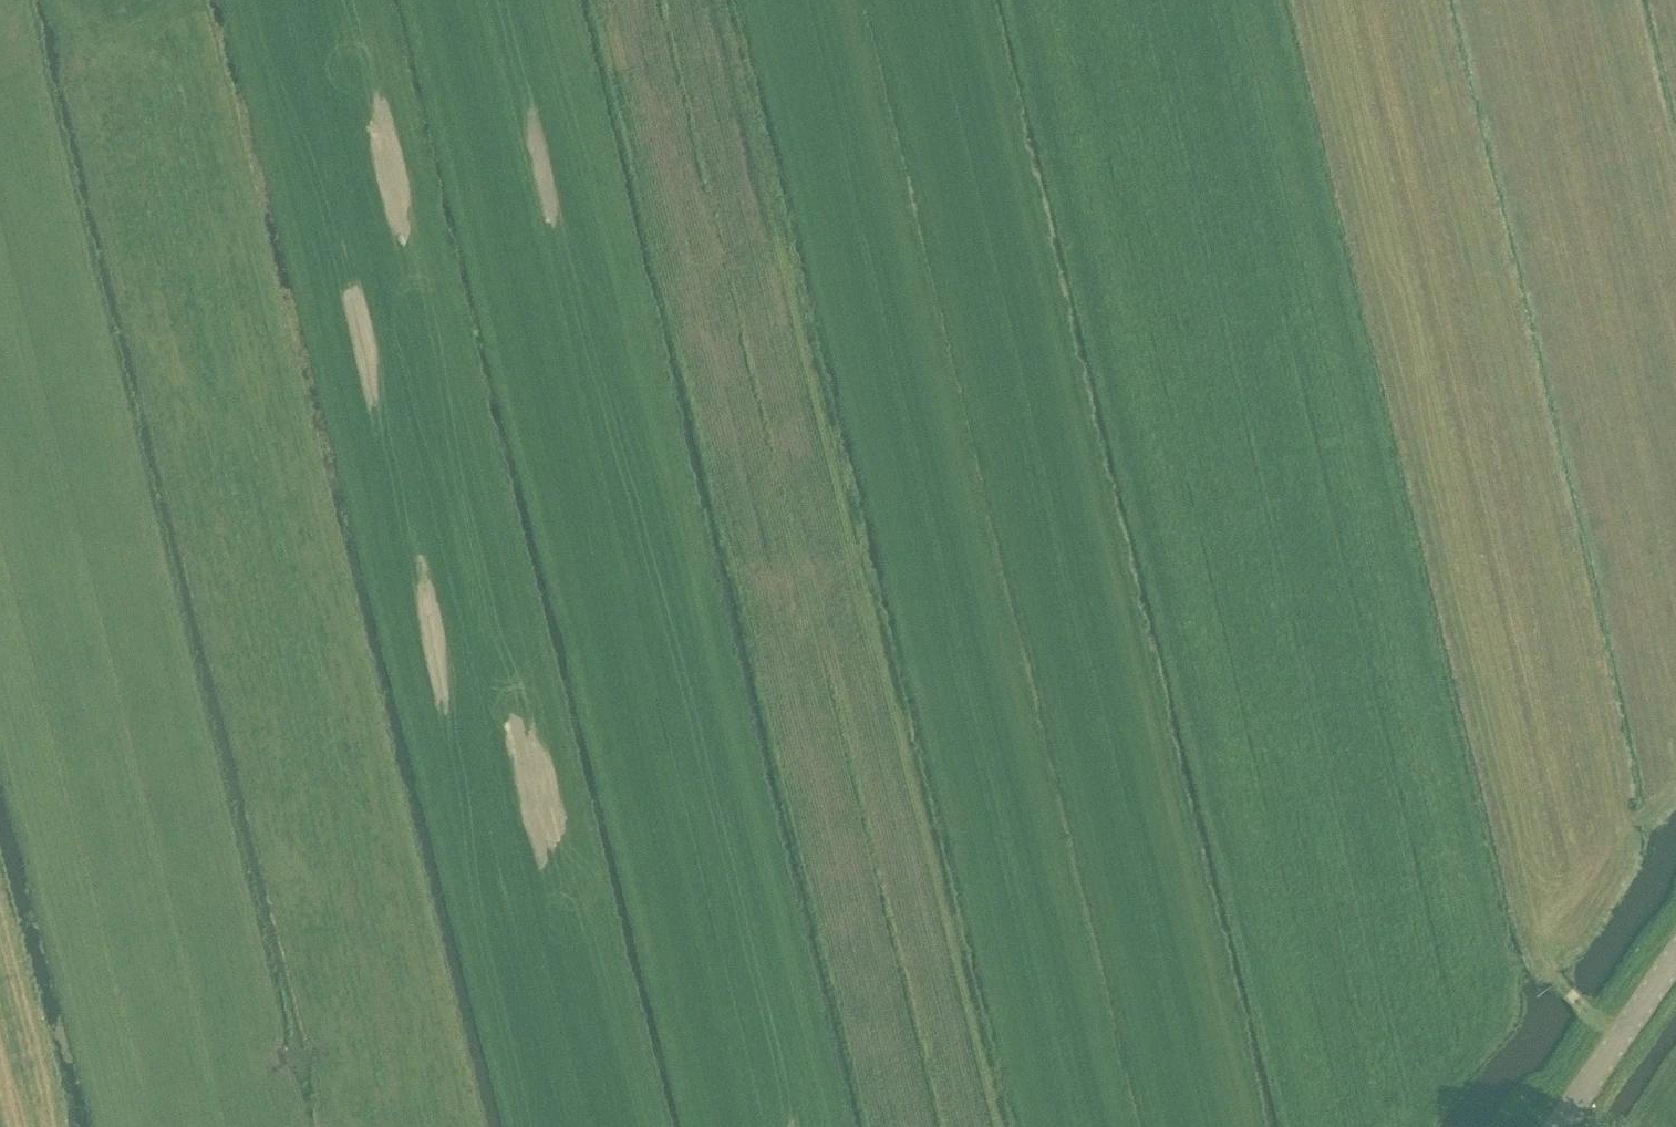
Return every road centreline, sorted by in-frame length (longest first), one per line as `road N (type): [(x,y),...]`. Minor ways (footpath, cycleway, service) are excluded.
road 1 (unclassified): [(1565,1126),(1675,965)]

